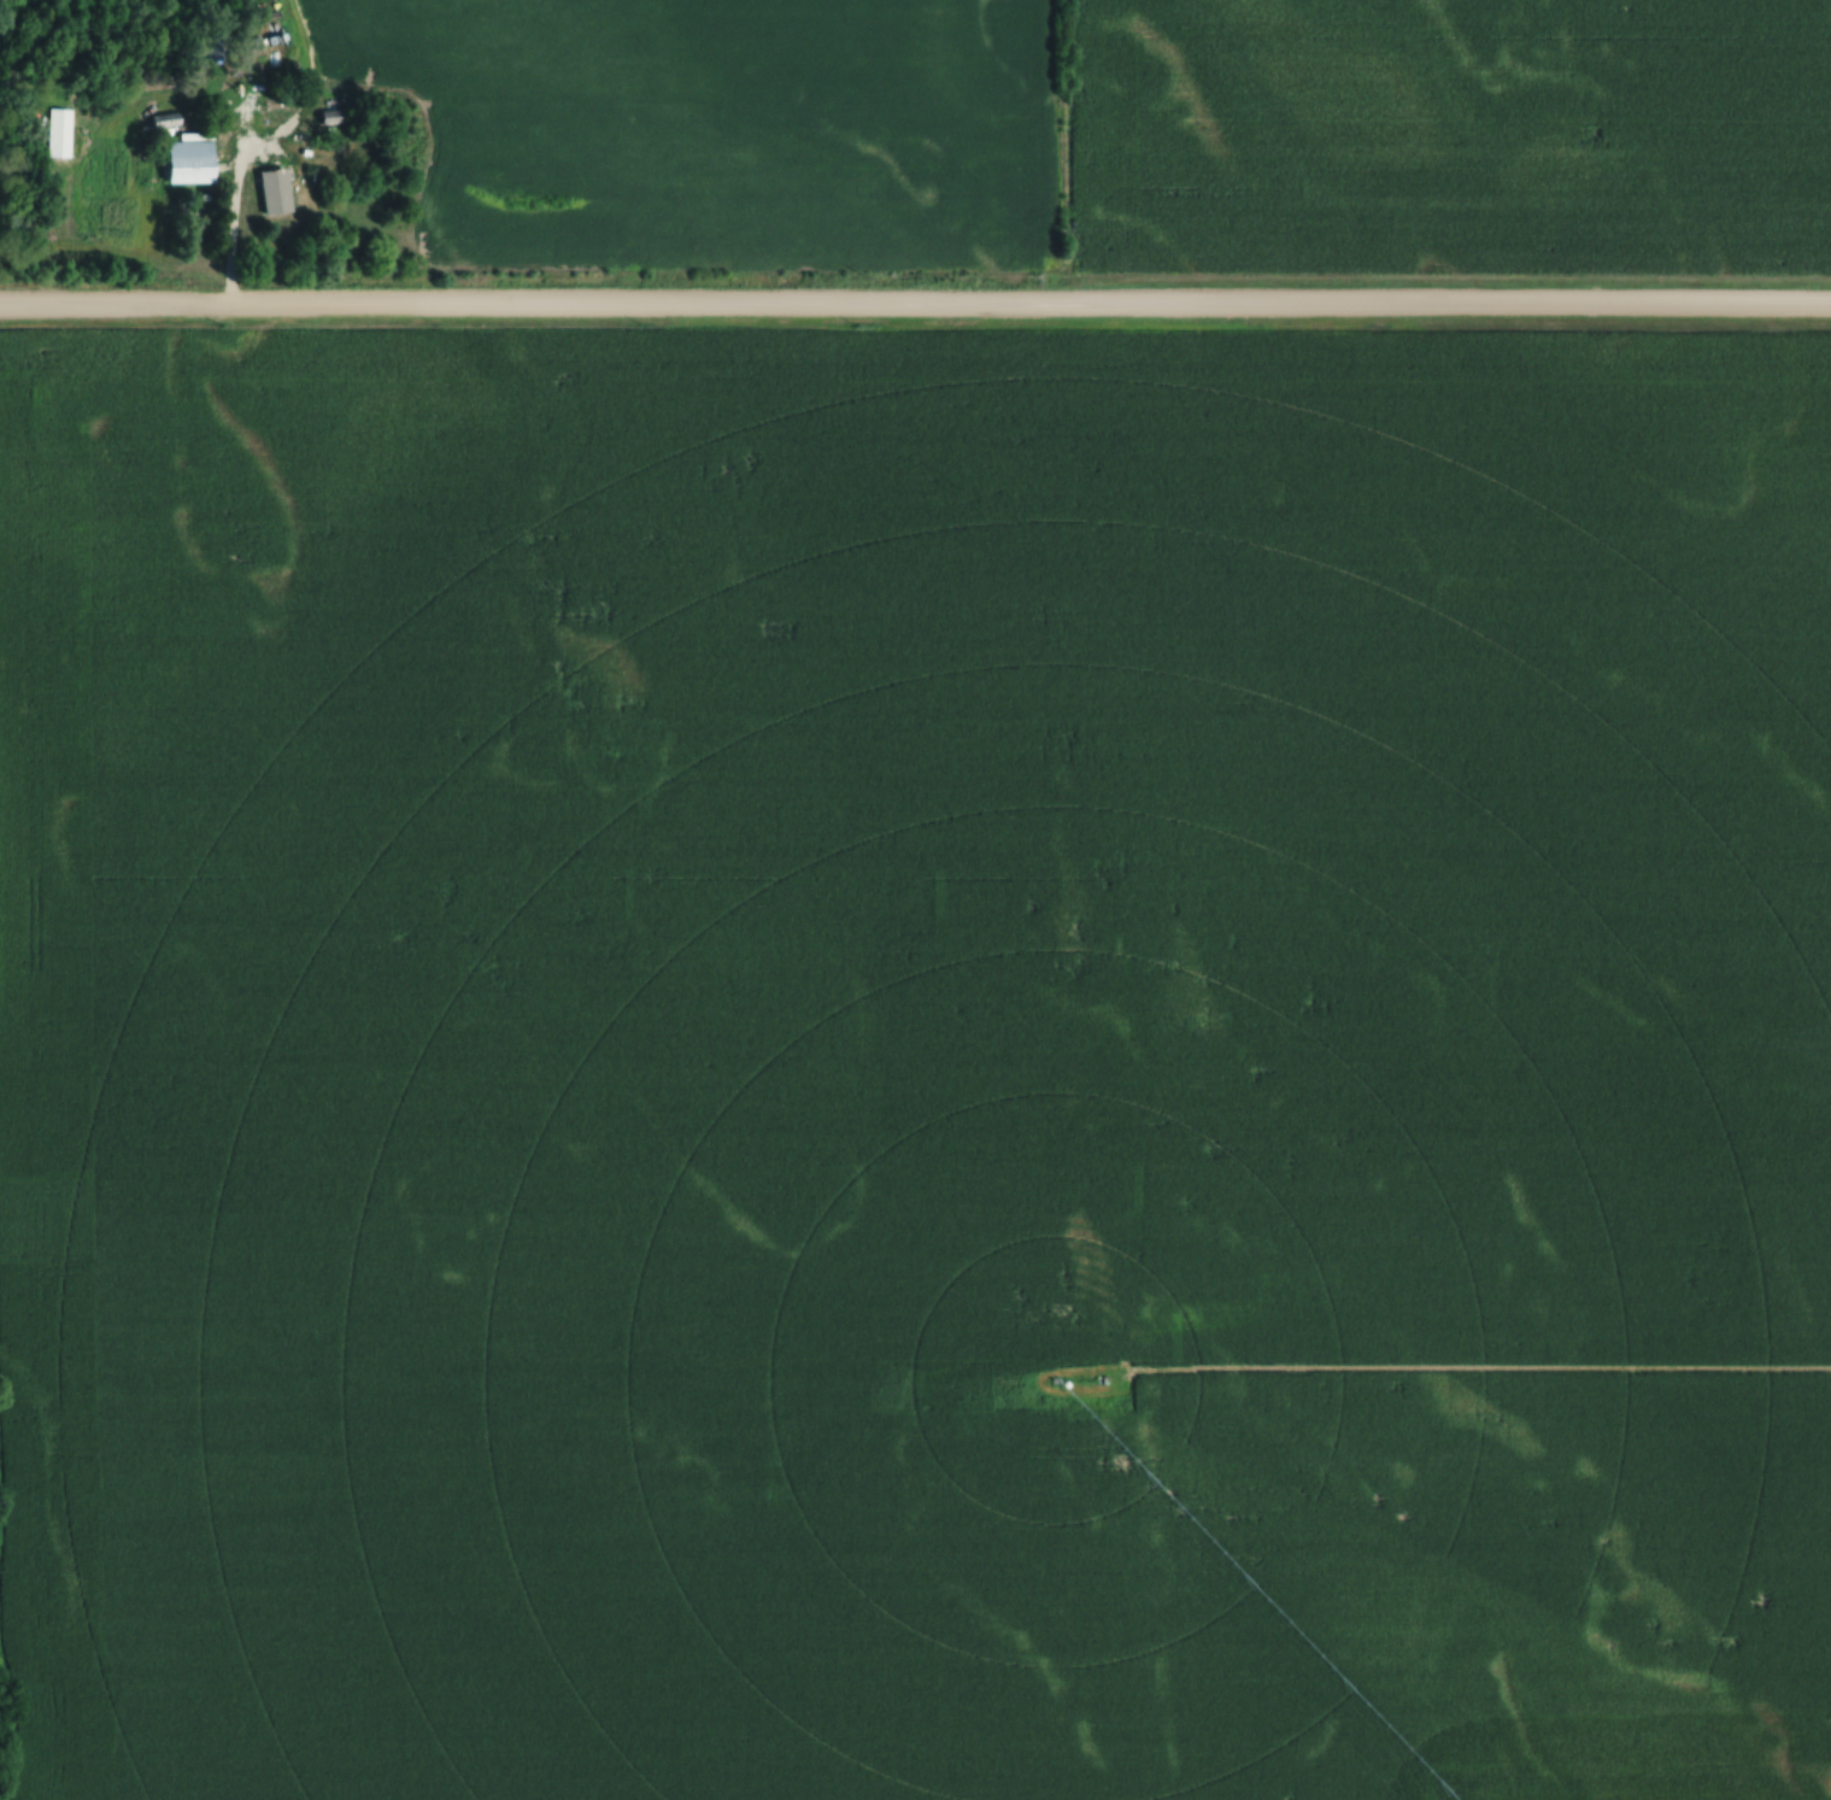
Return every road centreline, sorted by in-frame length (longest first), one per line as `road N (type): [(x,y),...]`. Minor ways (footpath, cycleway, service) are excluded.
road 1 (residential): [(0,304),(1830,303)]

